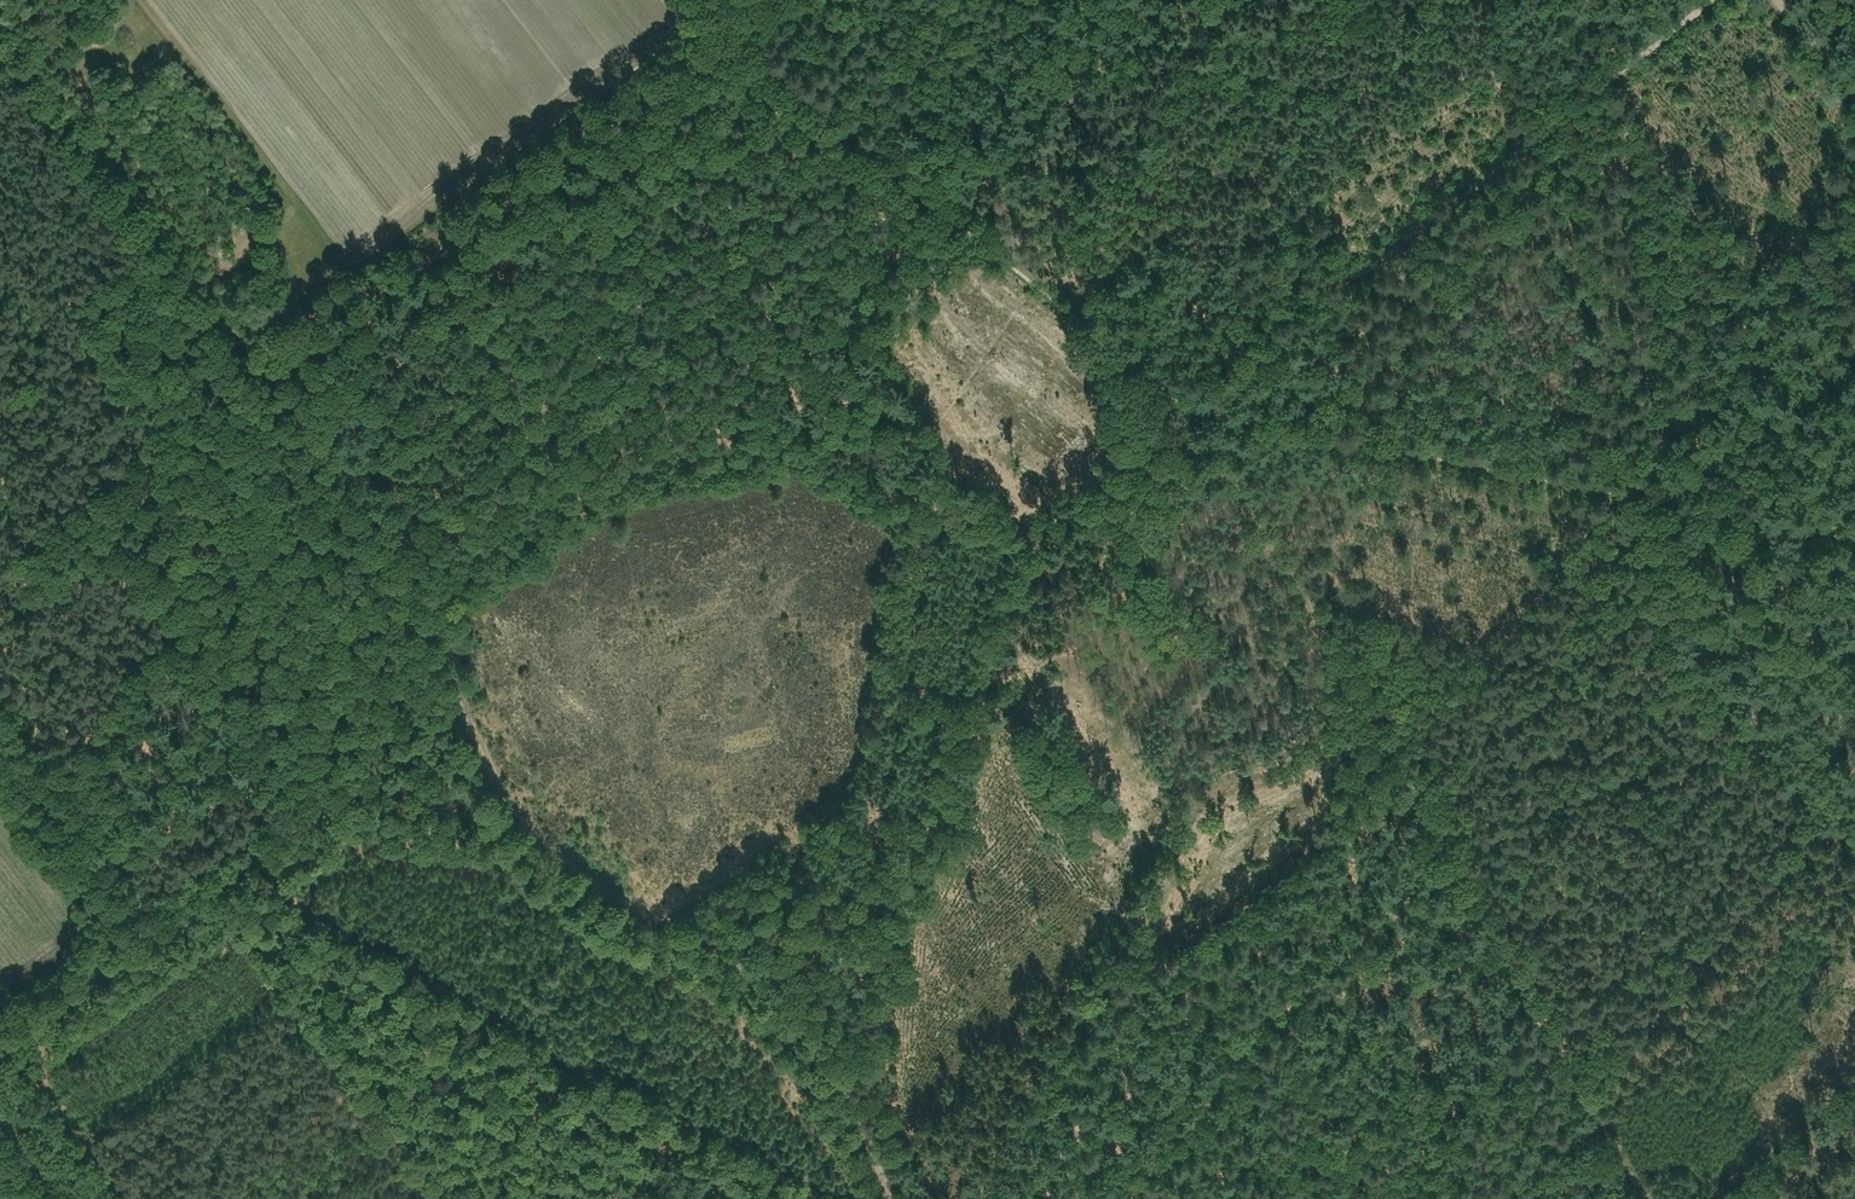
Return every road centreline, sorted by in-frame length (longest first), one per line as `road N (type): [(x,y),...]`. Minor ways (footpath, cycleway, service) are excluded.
road 1 (track): [(916,877),(967,780),(1018,585),(1068,512),(1713,0)]
road 2 (track): [(1647,1198),(1471,904),(1199,405)]
road 3 (track): [(463,710),(425,584),(379,513),(0,18)]
road 4 (track): [(1251,0),(1309,38),(1473,6),(1502,87),(1629,228),(1669,296),(1665,390),(1643,468),(1649,500)]
road 5 (track): [(709,0),(737,36),(1199,405)]
road 6 (track): [(274,376),(779,0)]
road 7 (track): [(1687,507),(1706,551),(1683,639),(1693,664),(1854,853)]
road 8 (track): [(463,710),(147,936)]
road 9 (track): [(709,946),(650,918),(549,848),(511,808),(463,710)]
road 10 (track): [(880,1166),(887,984),(916,877)]
road 11 (track): [(880,1166),(802,1022),(761,979),(709,946)]
road 12 (track): [(147,936),(0,736)]
road 13 (track): [(709,946),(829,925),(916,877)]
road 14 (track): [(1854,1069),(1718,1198)]
road 15 (track): [(0,1052),(147,936)]

